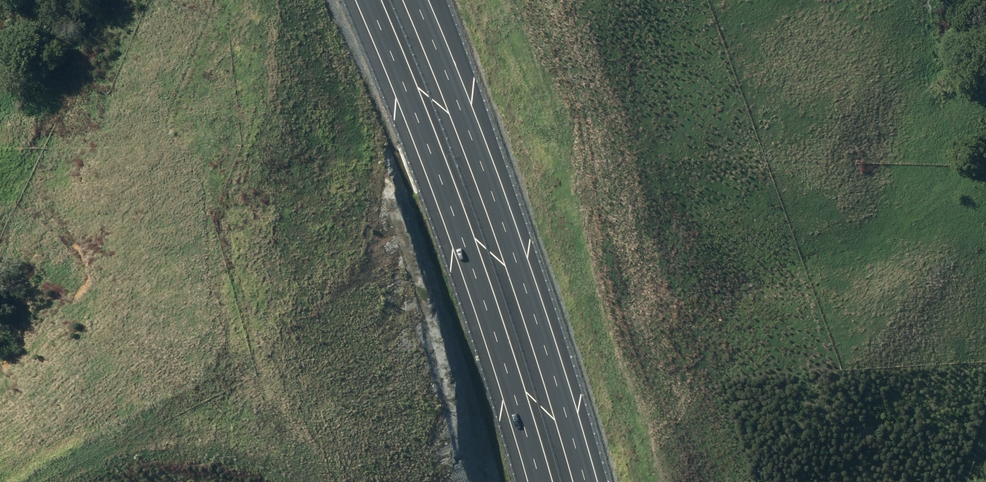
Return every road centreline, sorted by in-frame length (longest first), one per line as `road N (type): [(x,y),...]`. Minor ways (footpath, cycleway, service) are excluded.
road 1 (motorway): [(539,481),(463,244),(365,0)]
road 2 (motorway): [(414,0),(553,374),(583,481)]

